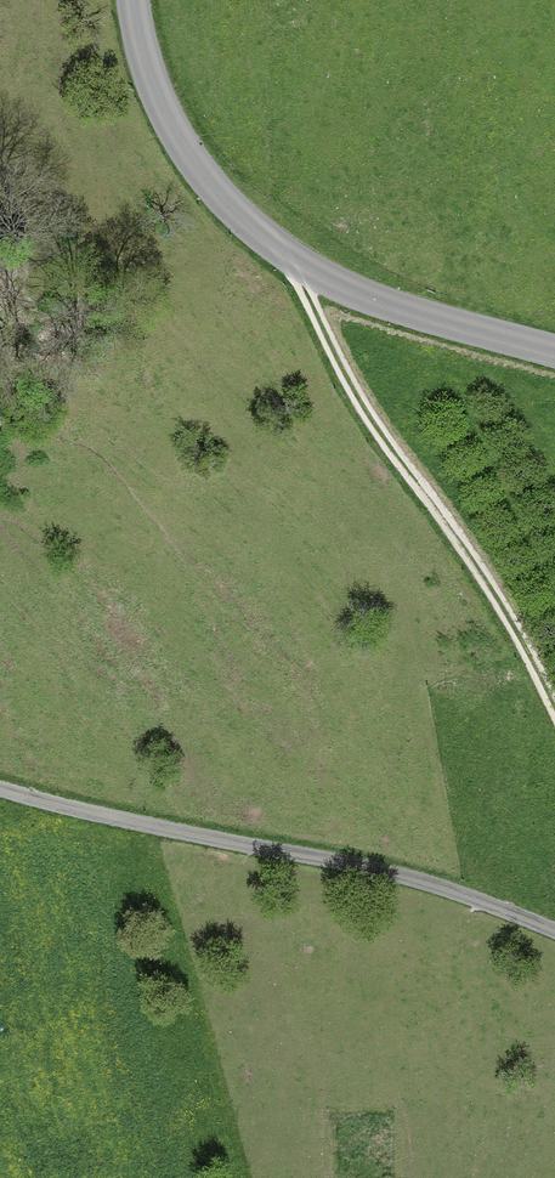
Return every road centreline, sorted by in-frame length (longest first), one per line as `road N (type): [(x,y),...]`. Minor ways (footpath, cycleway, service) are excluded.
road 1 (tertiary): [(133,0),(149,78),(186,151),(237,215),(279,250),(380,303),(554,354)]
road 2 (track): [(0,791),(151,829),(414,879),(554,932)]
road 3 (track): [(279,250),(366,418),(443,517),(554,717)]

